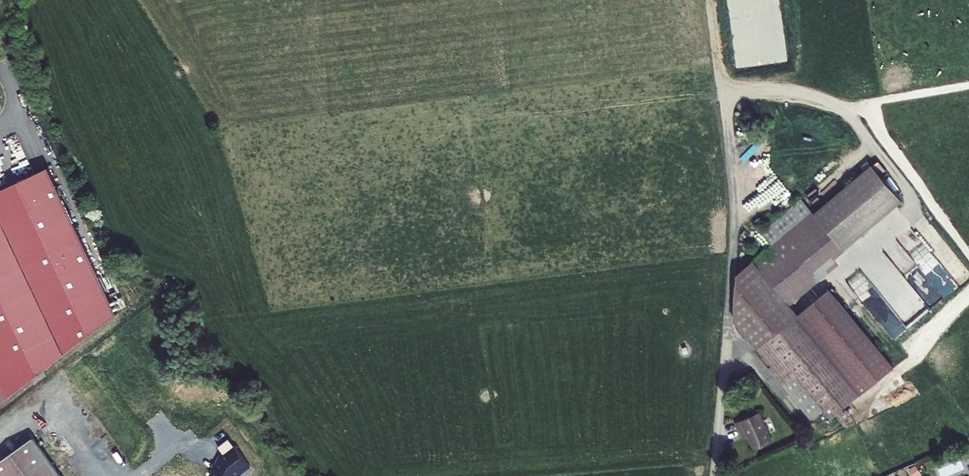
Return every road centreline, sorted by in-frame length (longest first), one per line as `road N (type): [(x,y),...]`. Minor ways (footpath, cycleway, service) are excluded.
road 1 (track): [(316,475),(237,383),(175,287),(107,255),(12,8),(16,0)]
road 2 (track): [(710,0),(734,178),(715,475)]

